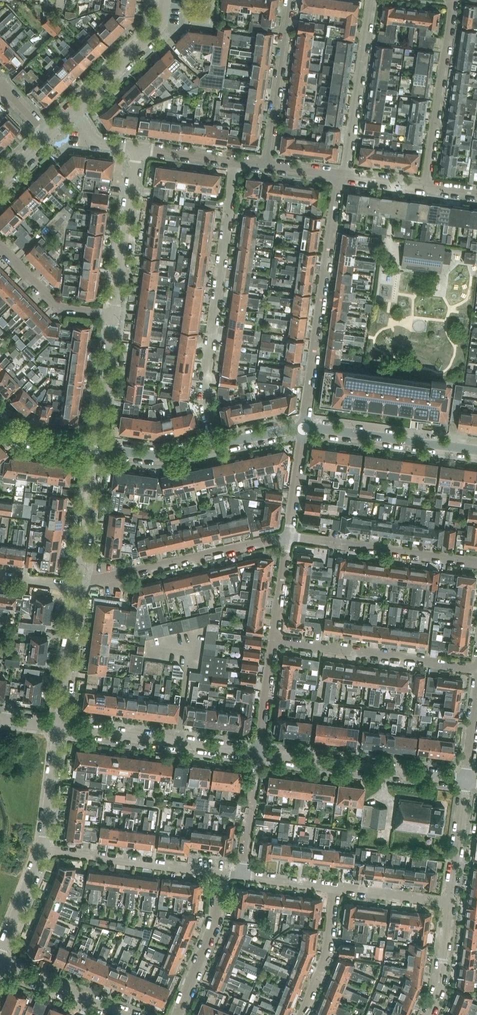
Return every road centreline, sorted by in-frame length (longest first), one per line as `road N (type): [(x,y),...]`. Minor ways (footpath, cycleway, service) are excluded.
road 1 (residential): [(215,445),(204,395),(236,162)]
road 2 (residential): [(304,426),(338,175)]
road 3 (residential): [(78,583),(289,537)]
road 4 (residential): [(466,780),(258,753)]
road 5 (residential): [(476,668),(274,640)]
road 6 (residential): [(258,753),(60,727)]
road 7 (residential): [(289,537),(476,563)]
road 8 (residential): [(426,187),(449,0)]
road 9 (residential): [(222,873),(43,848)]
road 10 (residential): [(344,176),(370,0)]
road 11 (tertiary): [(476,450),(304,426)]
road 12 (residential): [(115,315),(137,148)]
road 13 (residential): [(267,165),(290,0)]
road 14 (residential): [(178,1014),(211,936),(222,873)]
road 15 (residential): [(75,109),(162,25),(165,0)]
road 16 (residential): [(60,727),(78,583)]
road 17 (residential): [(115,315),(60,308),(0,246)]
road 18 (residential): [(78,583),(96,448)]
road 19 (residential): [(126,1014),(0,964)]
road 20 (residential): [(96,448),(115,315)]
road 21 (residential): [(303,1014),(327,955),(336,887)]
road 22 (residential): [(466,780),(451,903)]
road 23 (residential): [(242,875),(258,753)]
road 24 (residential): [(43,848),(60,727)]
road 25 (tertiary): [(215,445),(158,455),(96,448)]

